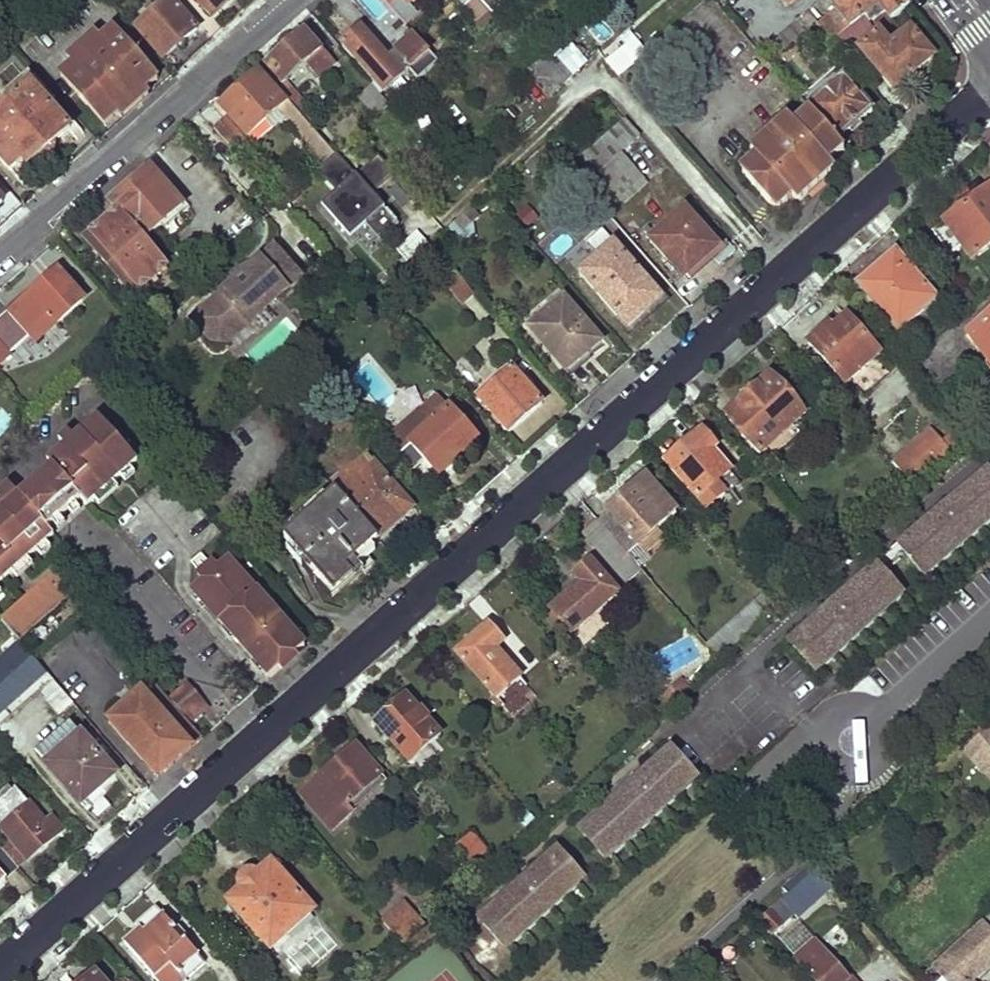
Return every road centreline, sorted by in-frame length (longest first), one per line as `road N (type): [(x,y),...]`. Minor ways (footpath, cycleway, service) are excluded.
road 1 (residential): [(989,82),(0,973)]
road 2 (residential): [(0,261),(295,0)]

